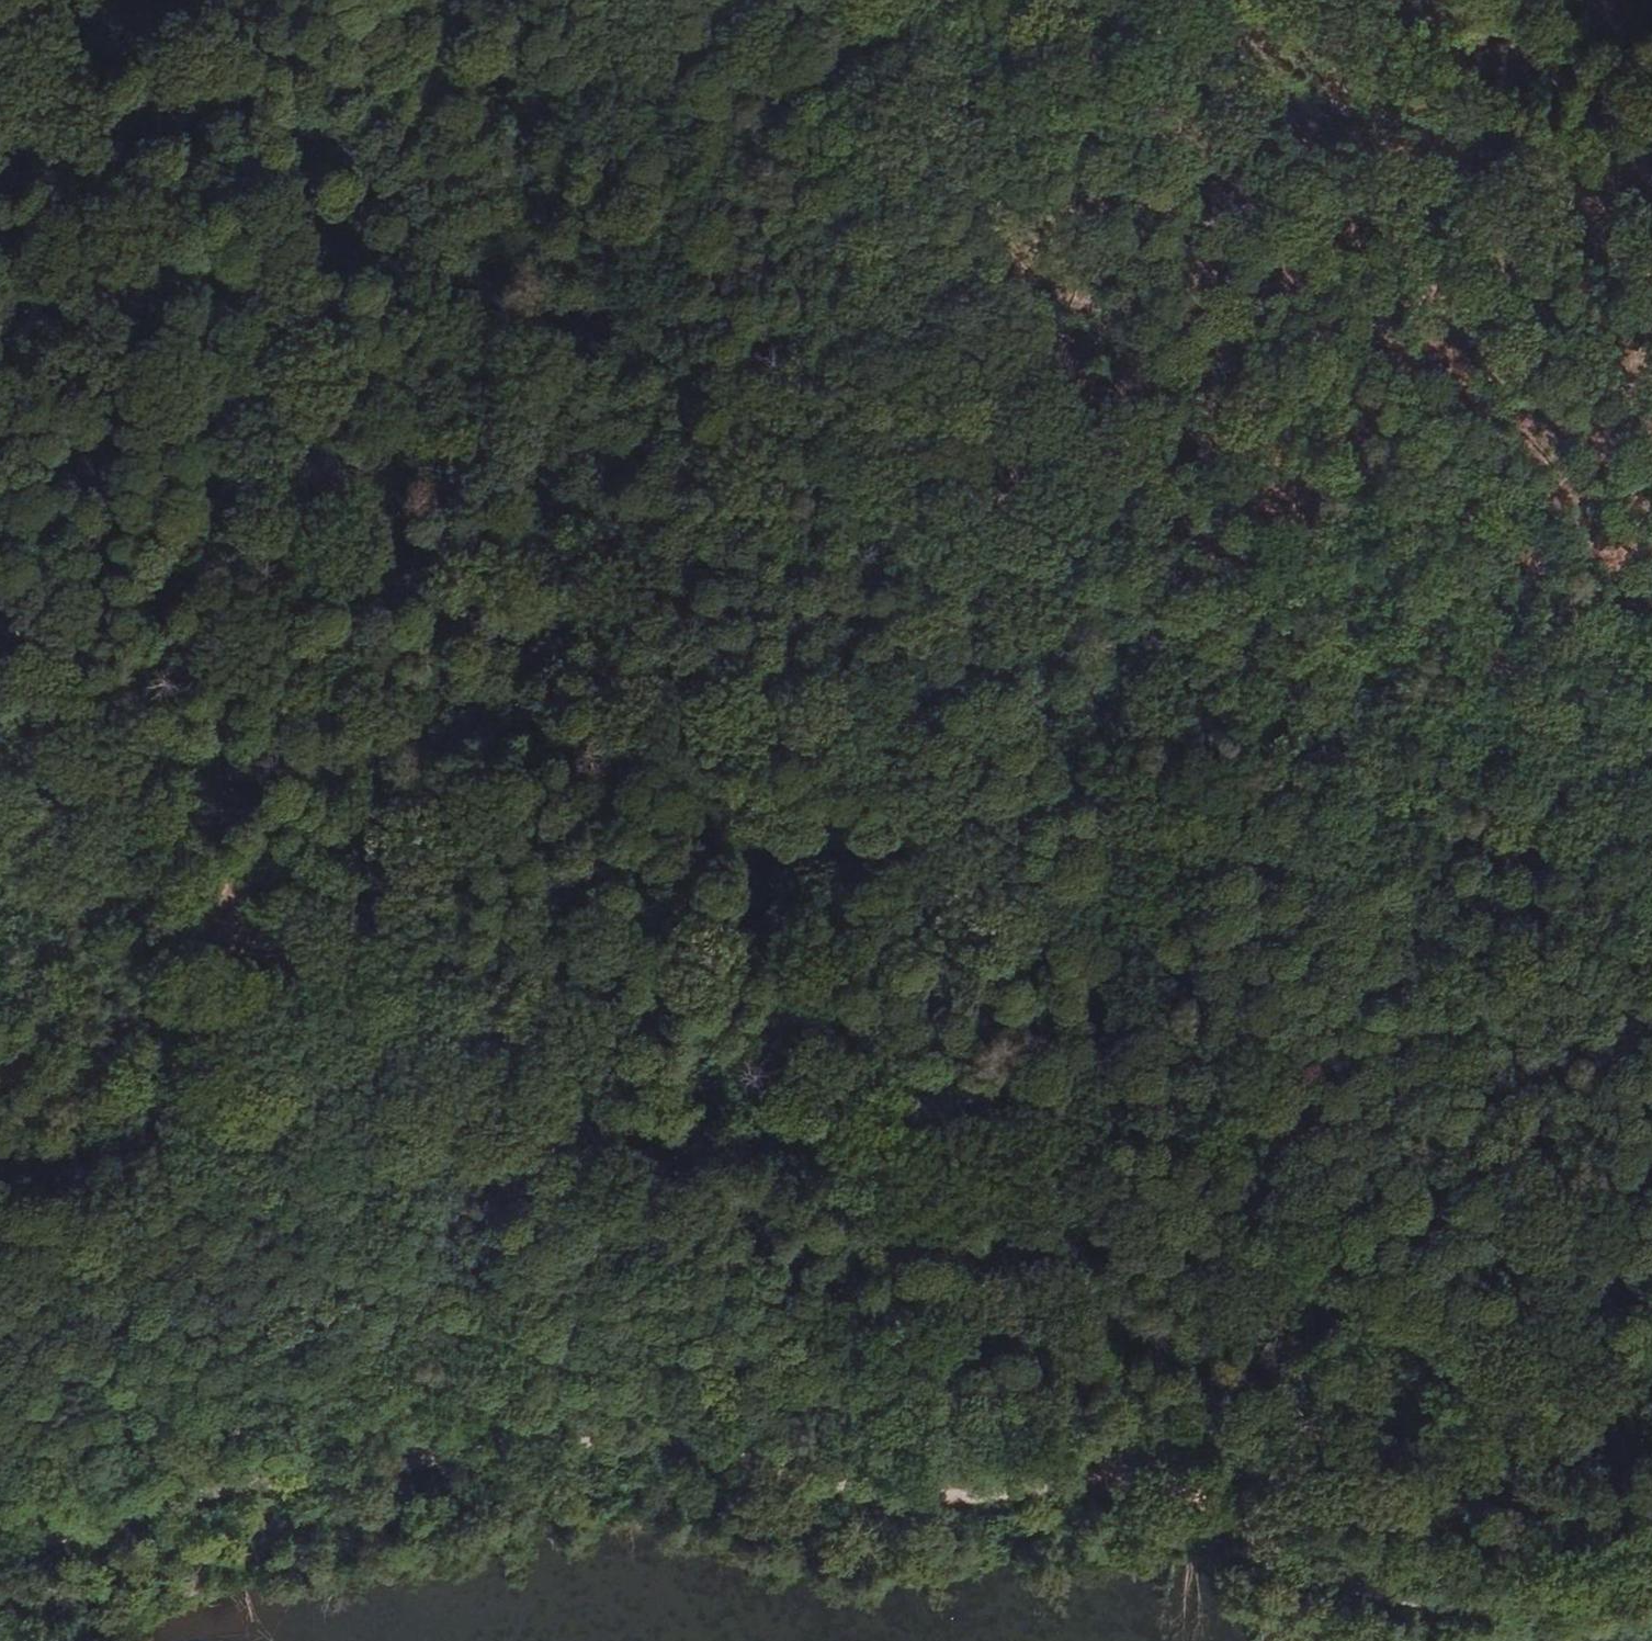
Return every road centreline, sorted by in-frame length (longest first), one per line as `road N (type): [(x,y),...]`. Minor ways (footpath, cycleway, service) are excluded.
road 1 (track): [(0,1560),(239,1484),(590,1445),(693,1448),(891,1493),(988,1501),(1137,1476),(1190,1497),(1275,1552),(1399,1600),(1508,1606),(1613,1589),(1651,1573)]
road 2 (track): [(1451,0),(1651,140)]

